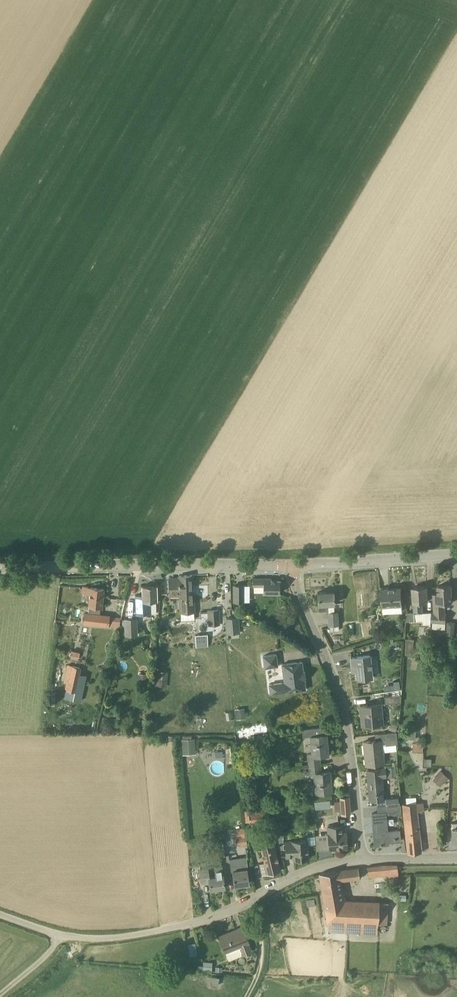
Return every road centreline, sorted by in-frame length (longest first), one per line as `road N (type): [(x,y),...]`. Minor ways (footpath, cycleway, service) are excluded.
road 1 (residential): [(361,858),(344,715),(291,566)]
road 2 (tertiary): [(18,568),(291,566)]
road 3 (unclassified): [(0,913),(84,937),(195,922)]
road 4 (tertiary): [(291,566),(456,554)]
road 5 (residential): [(195,922),(314,868)]

